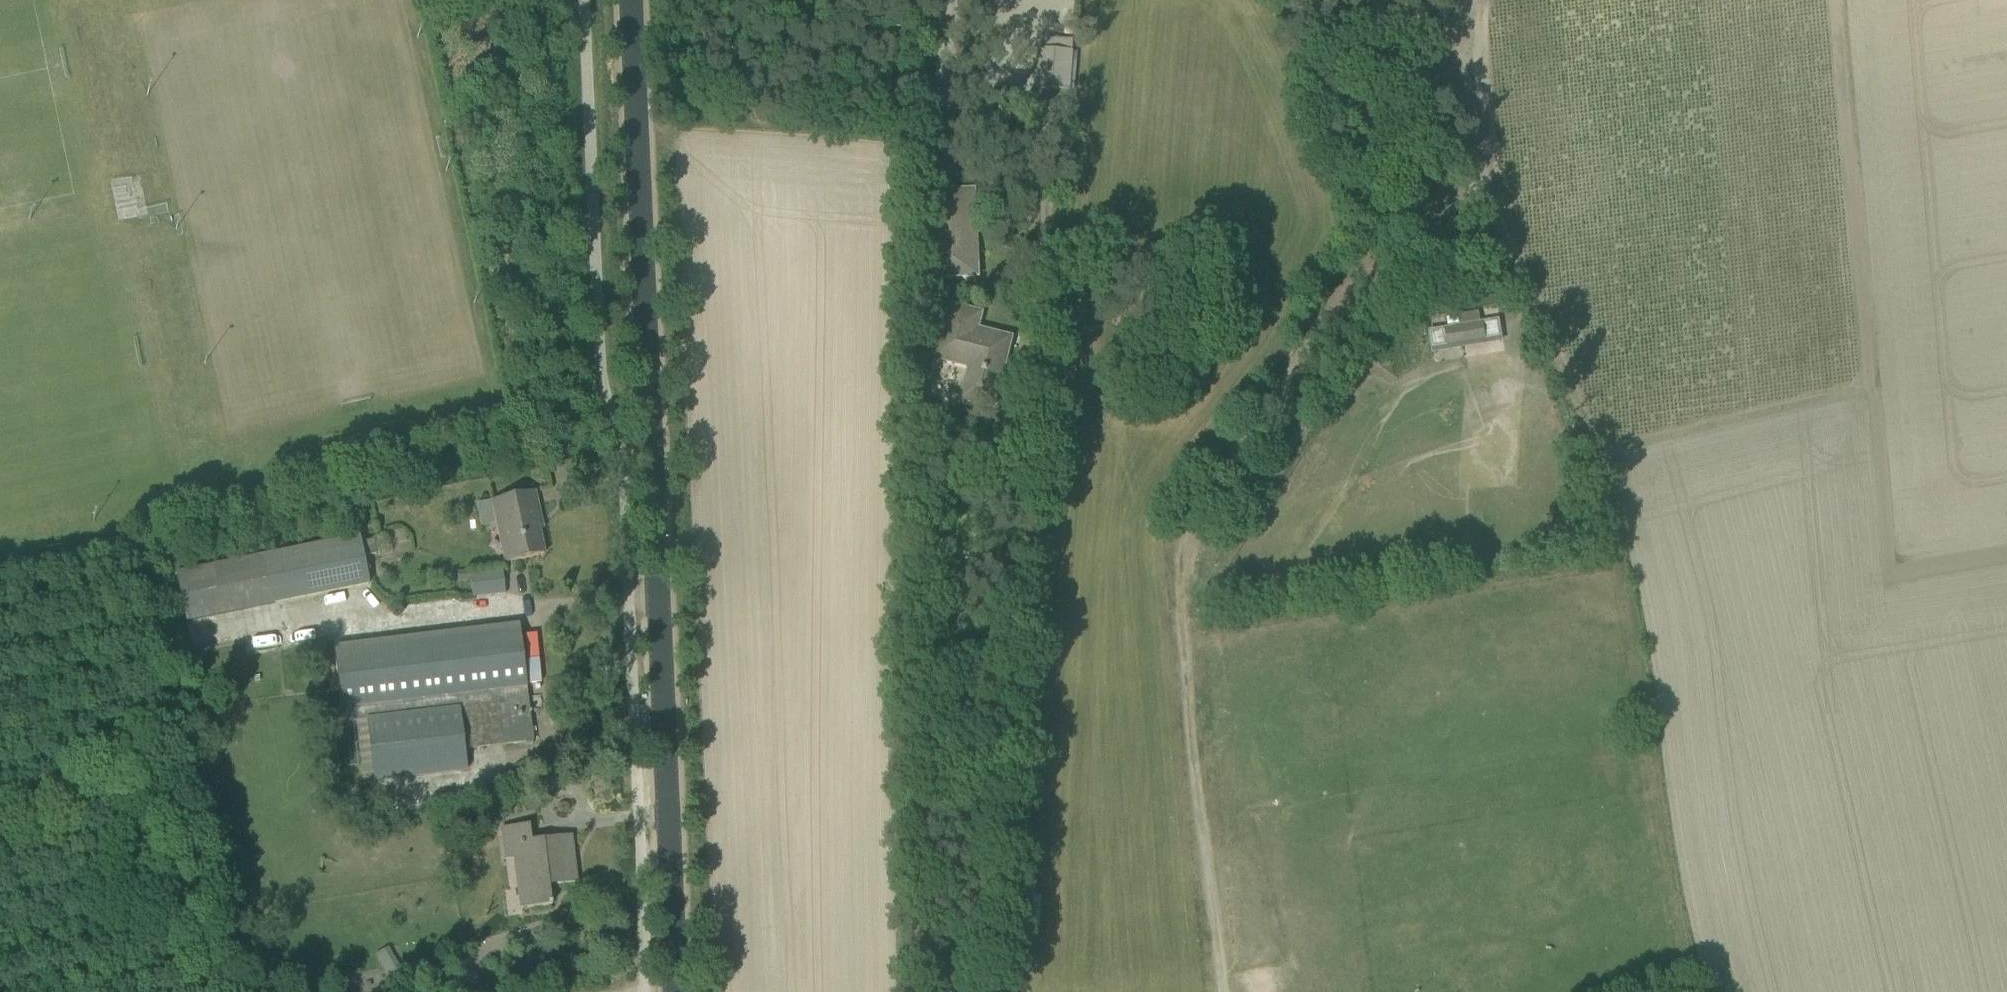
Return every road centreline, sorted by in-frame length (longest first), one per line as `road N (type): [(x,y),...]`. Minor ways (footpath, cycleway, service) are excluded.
road 1 (tertiary): [(675,991),(631,0)]
road 2 (track): [(1223,991),(1179,631)]

